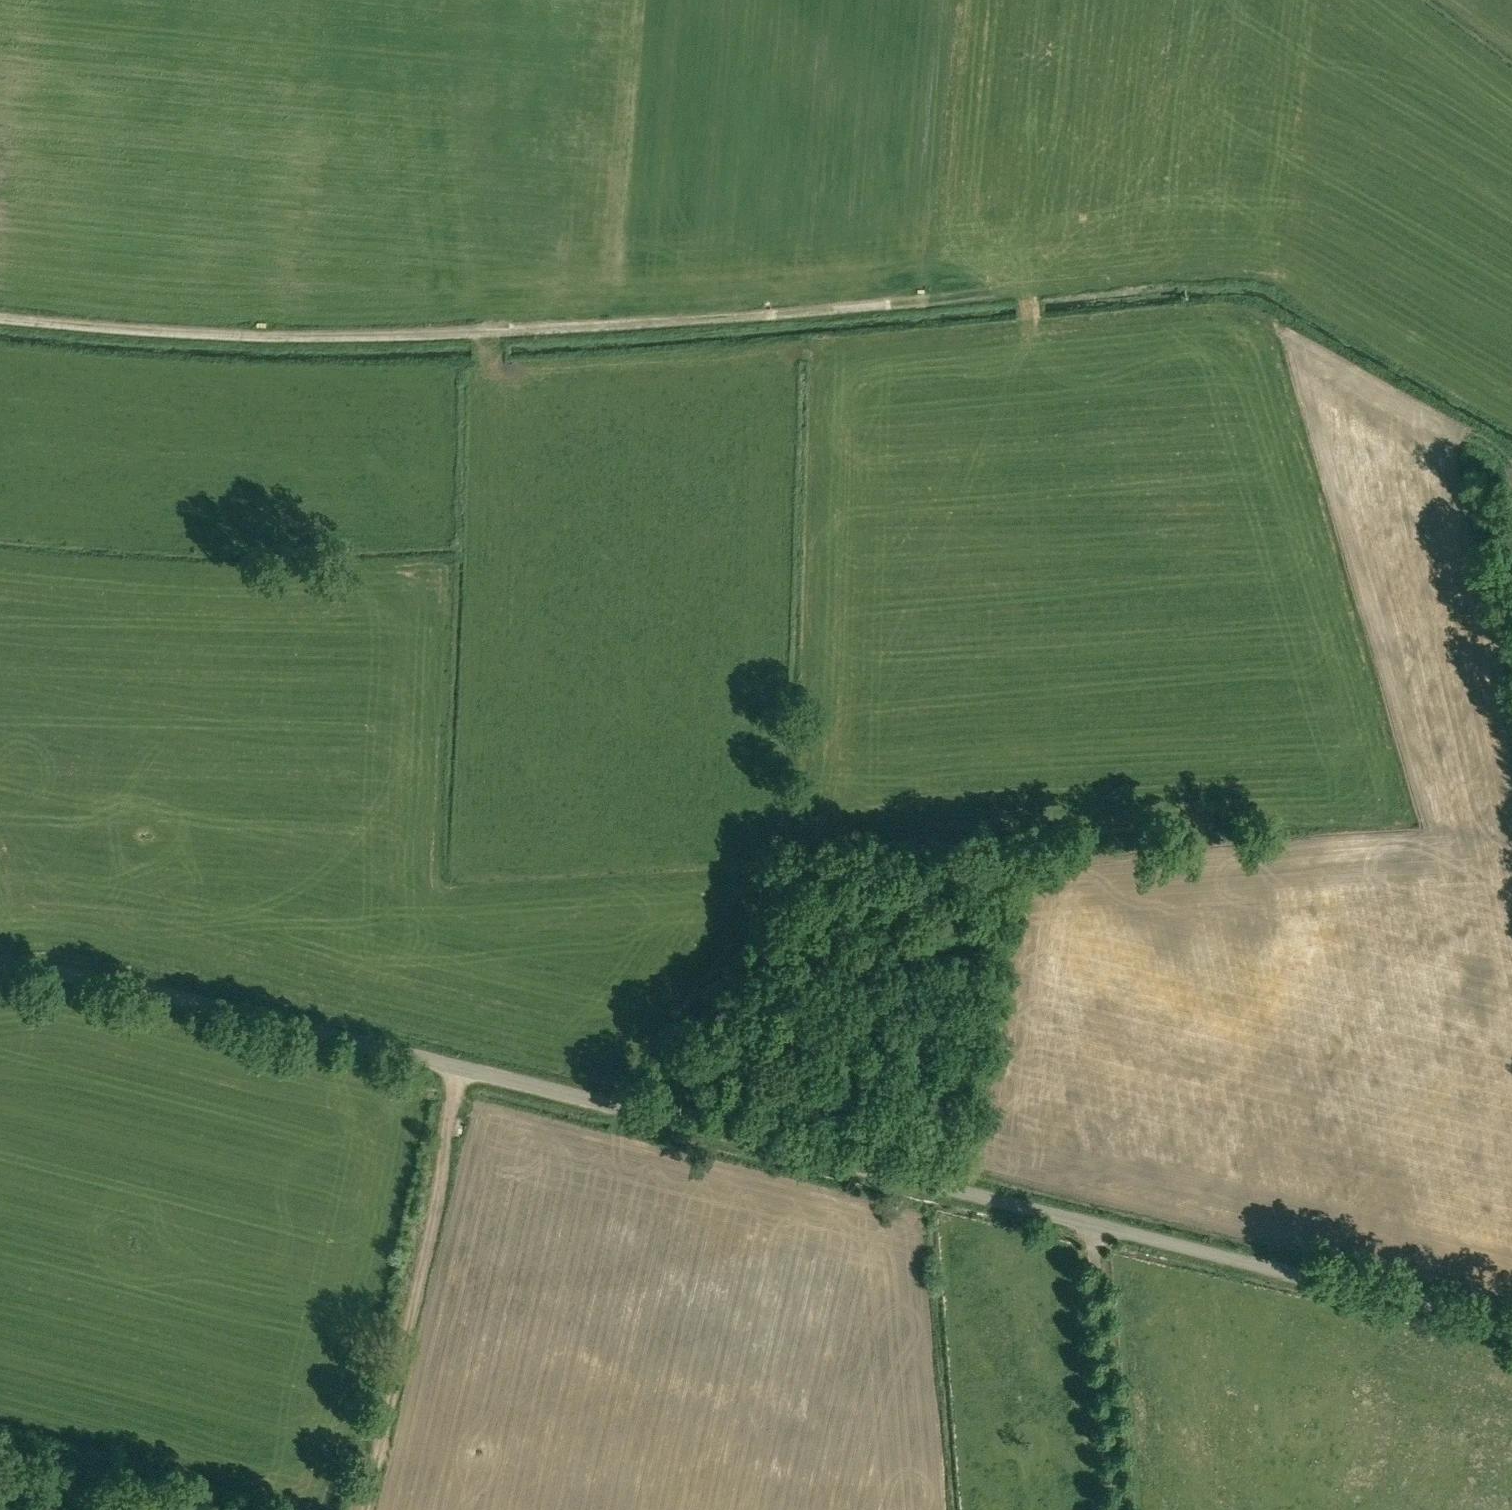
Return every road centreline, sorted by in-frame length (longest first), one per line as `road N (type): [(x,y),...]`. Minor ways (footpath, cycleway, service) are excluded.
road 1 (unclassified): [(1511,1328),(109,980),(0,973)]
road 2 (track): [(359,1509),(459,1067)]

